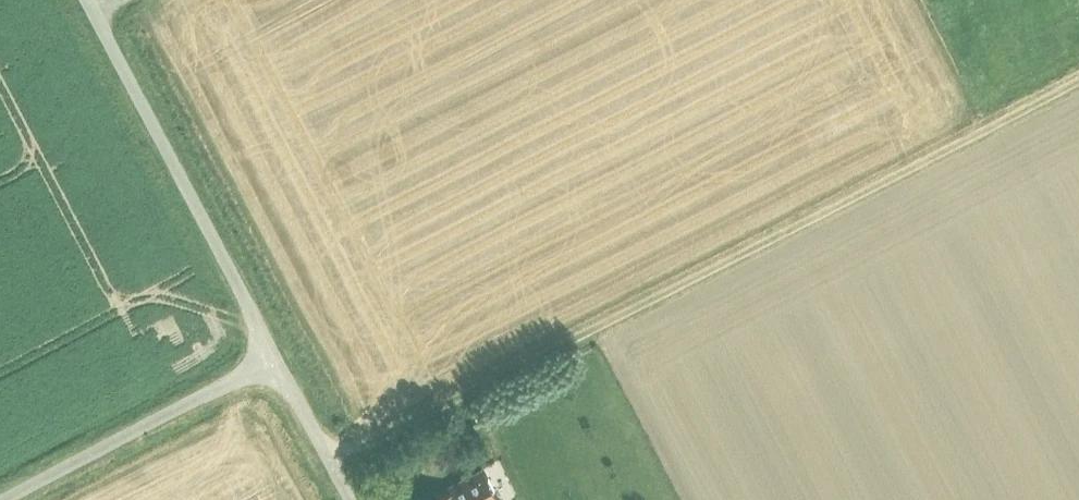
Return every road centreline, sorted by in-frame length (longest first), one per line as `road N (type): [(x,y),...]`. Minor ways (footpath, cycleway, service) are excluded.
road 1 (unclassified): [(268,356),(85,0)]
road 2 (unclassified): [(0,499),(268,356)]
road 3 (unclassified): [(346,499),(268,356)]

